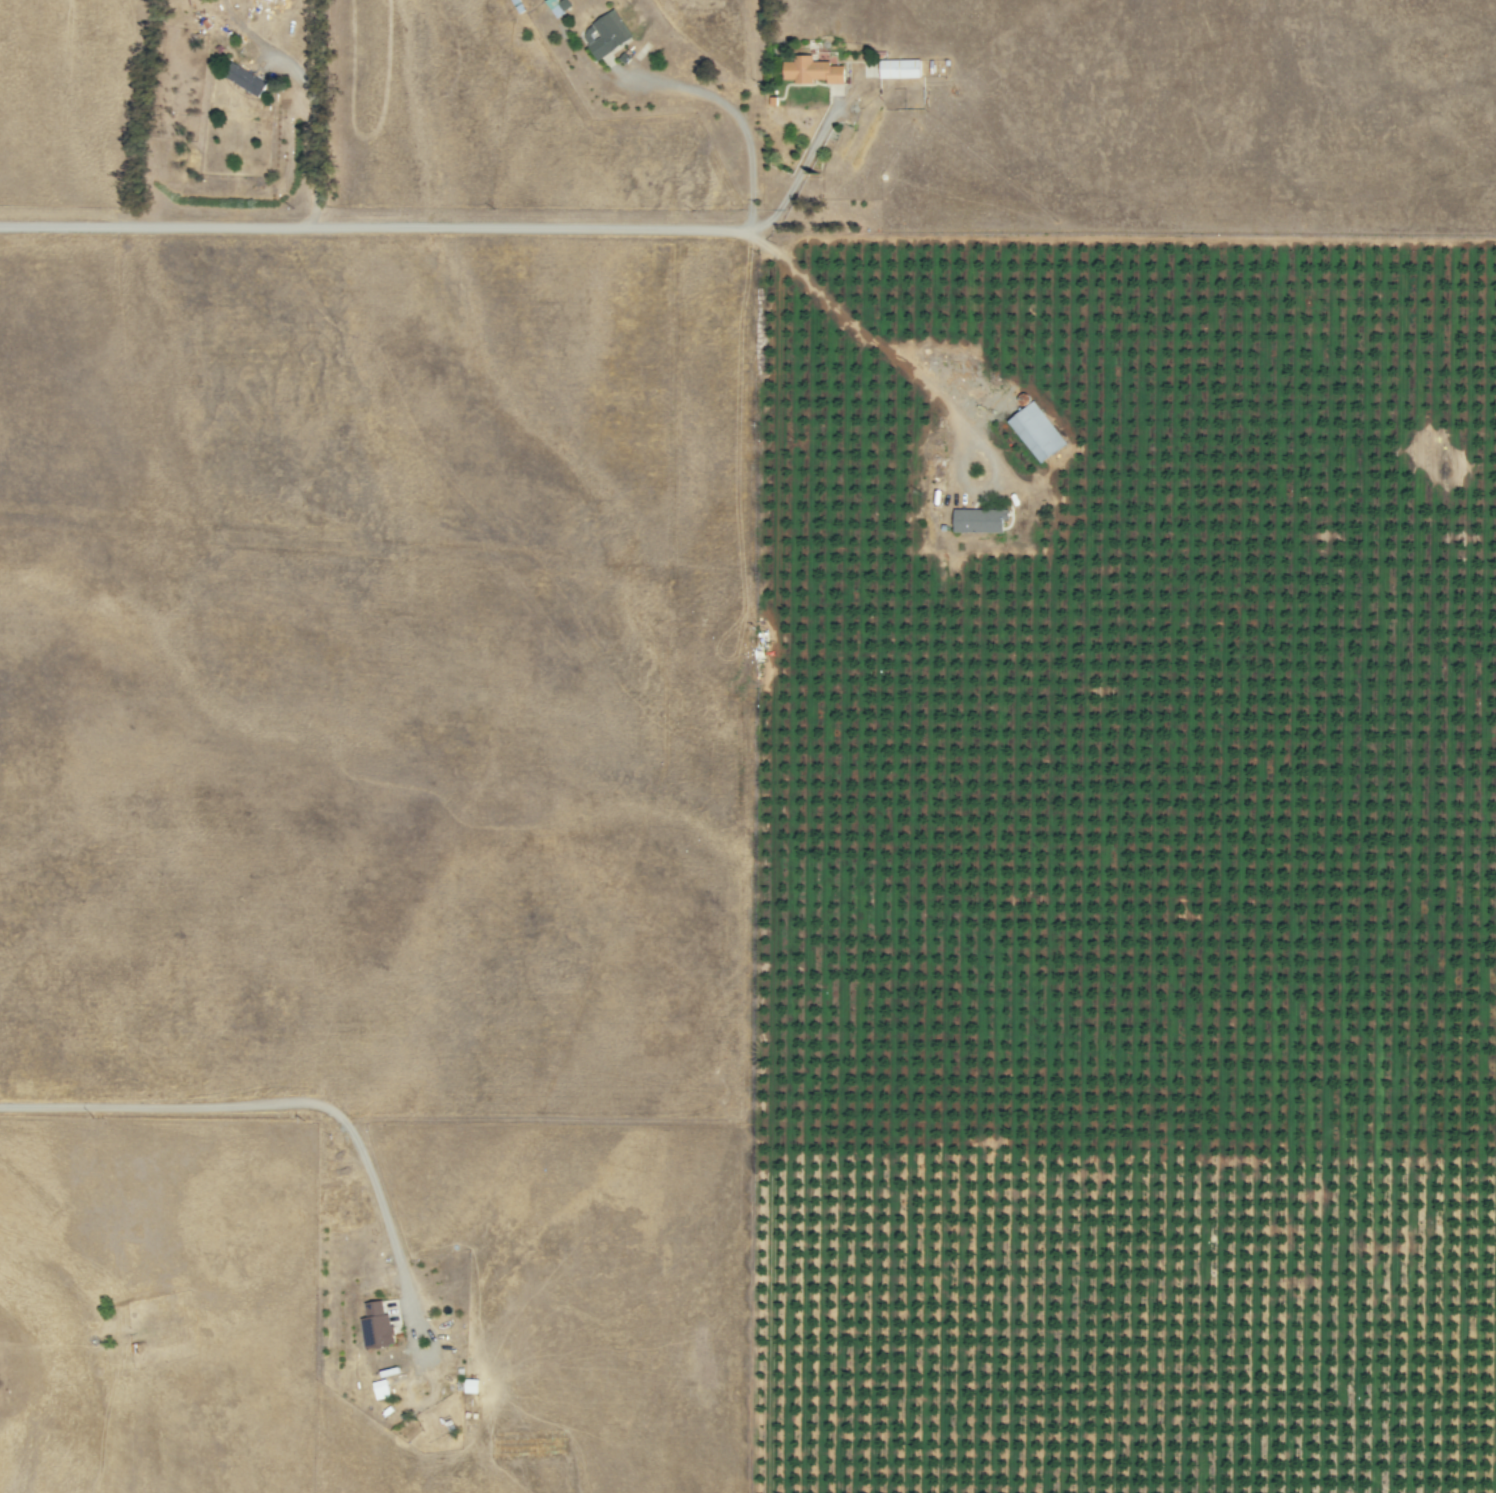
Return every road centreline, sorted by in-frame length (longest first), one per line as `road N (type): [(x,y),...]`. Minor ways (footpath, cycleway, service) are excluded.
road 1 (residential): [(742,231),(0,227)]

